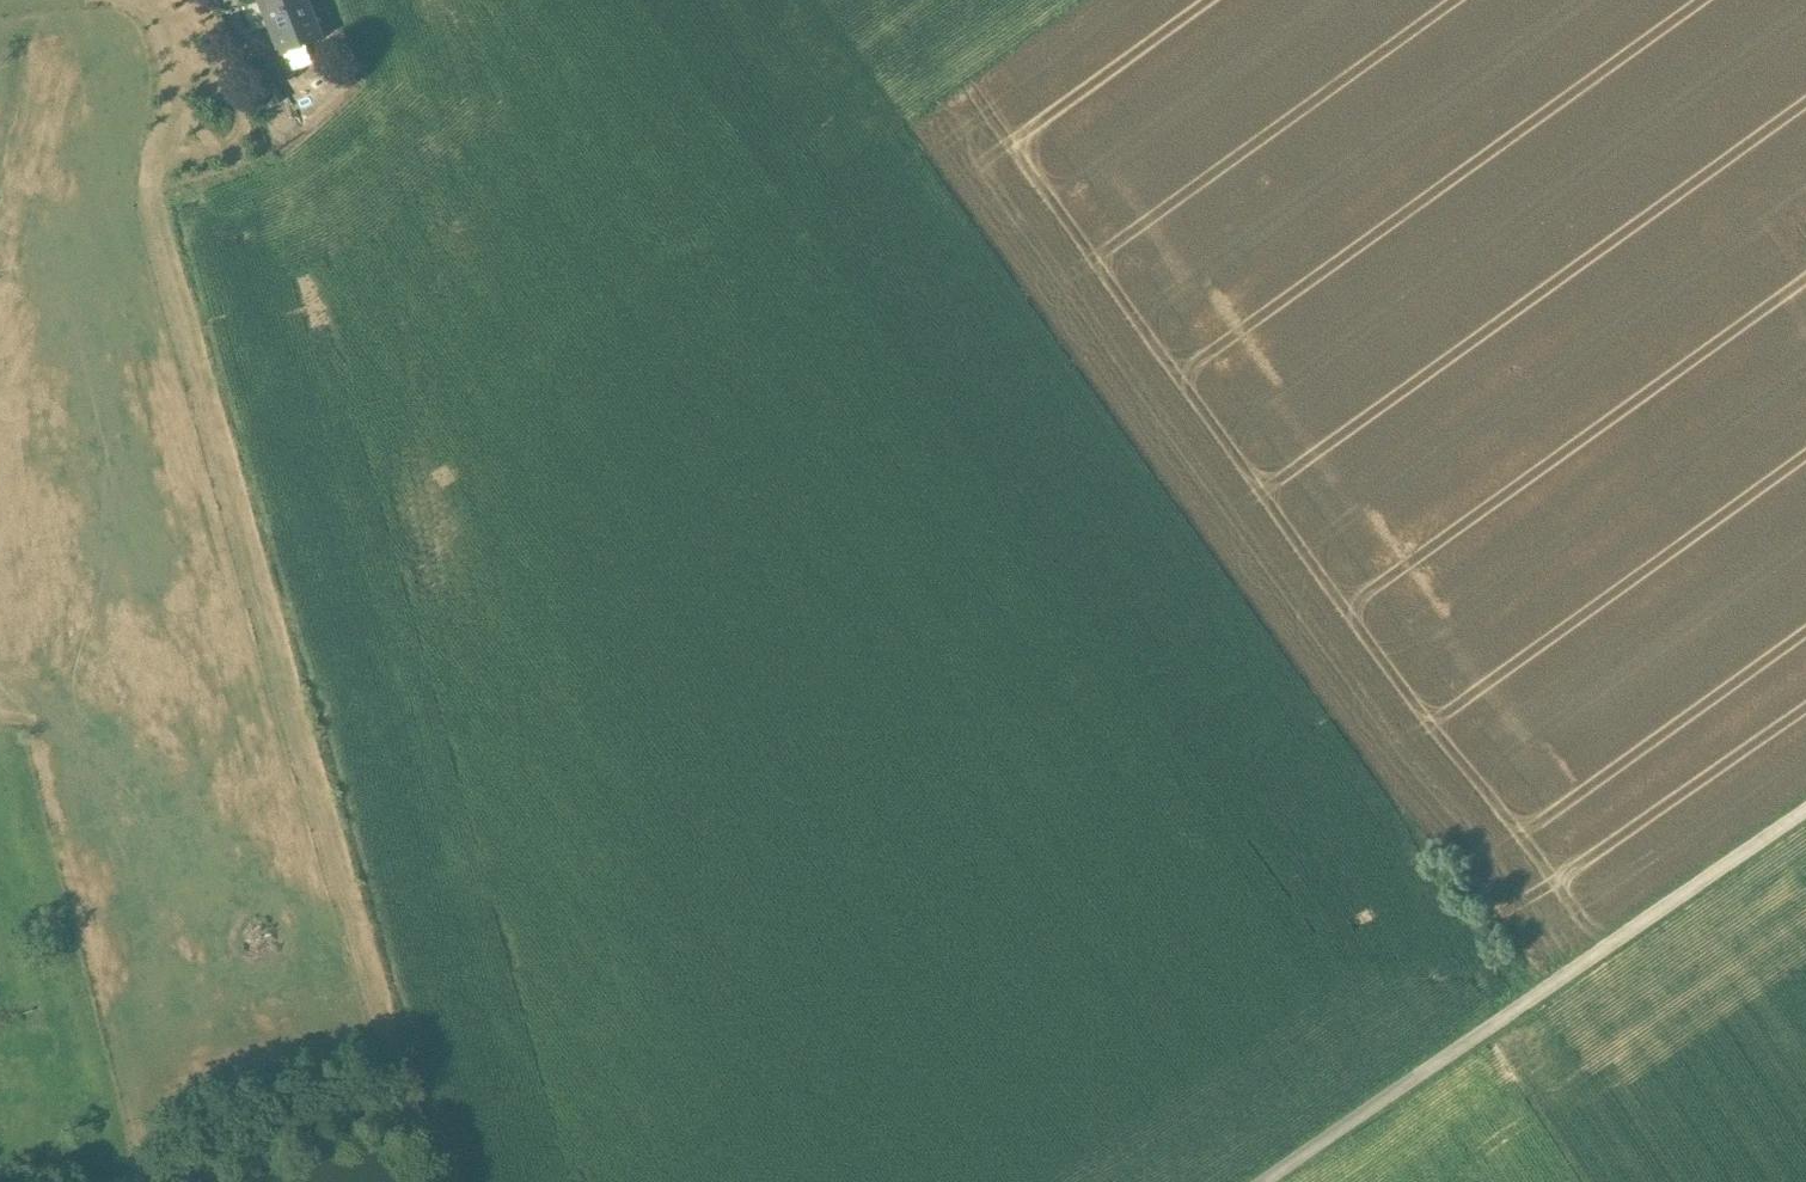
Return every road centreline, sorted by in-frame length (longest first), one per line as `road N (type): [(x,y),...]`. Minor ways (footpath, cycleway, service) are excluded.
road 1 (track): [(1805,815),(1268,1181)]

